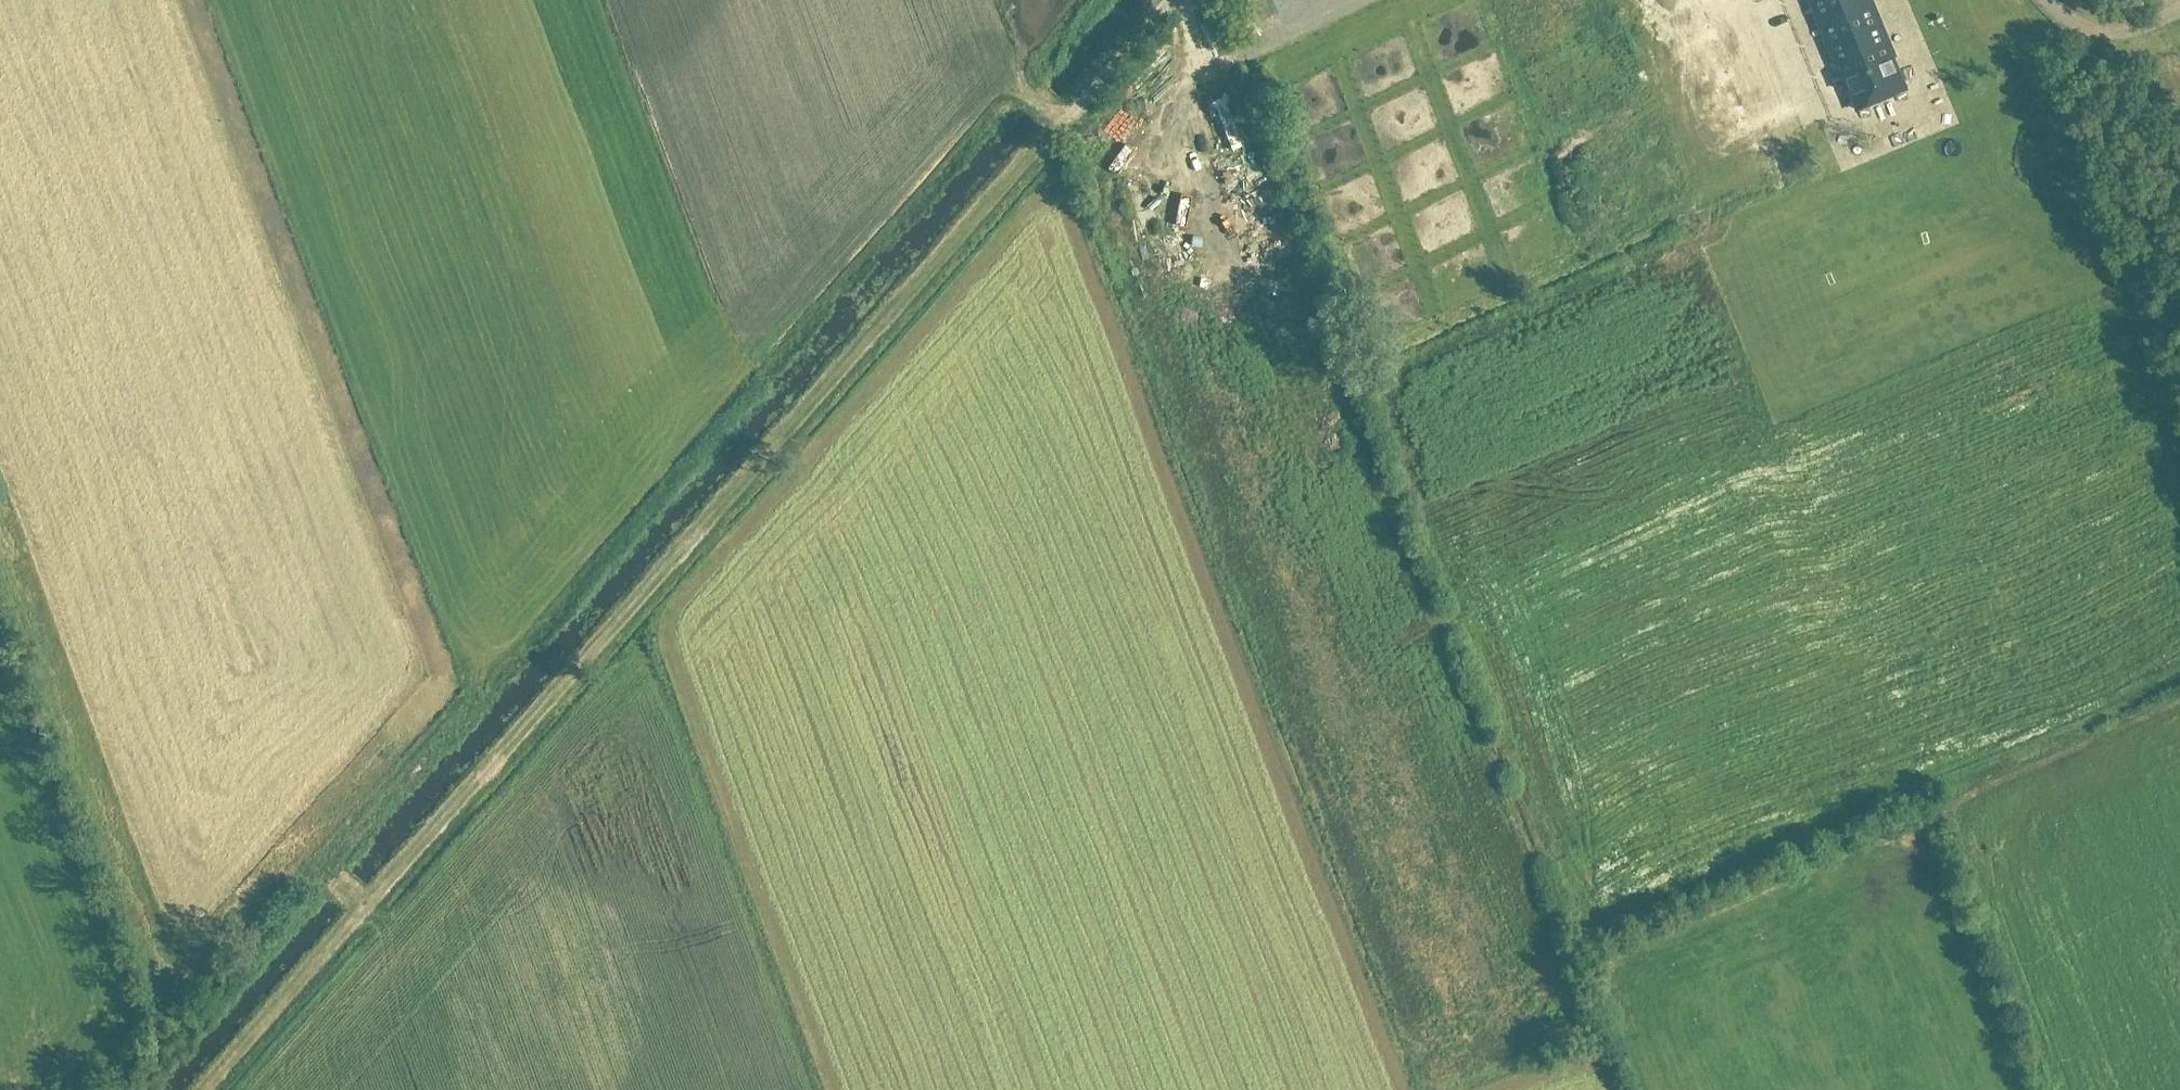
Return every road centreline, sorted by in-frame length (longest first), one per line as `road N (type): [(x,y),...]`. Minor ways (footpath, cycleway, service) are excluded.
road 1 (track): [(207,1089),(1168,0)]

